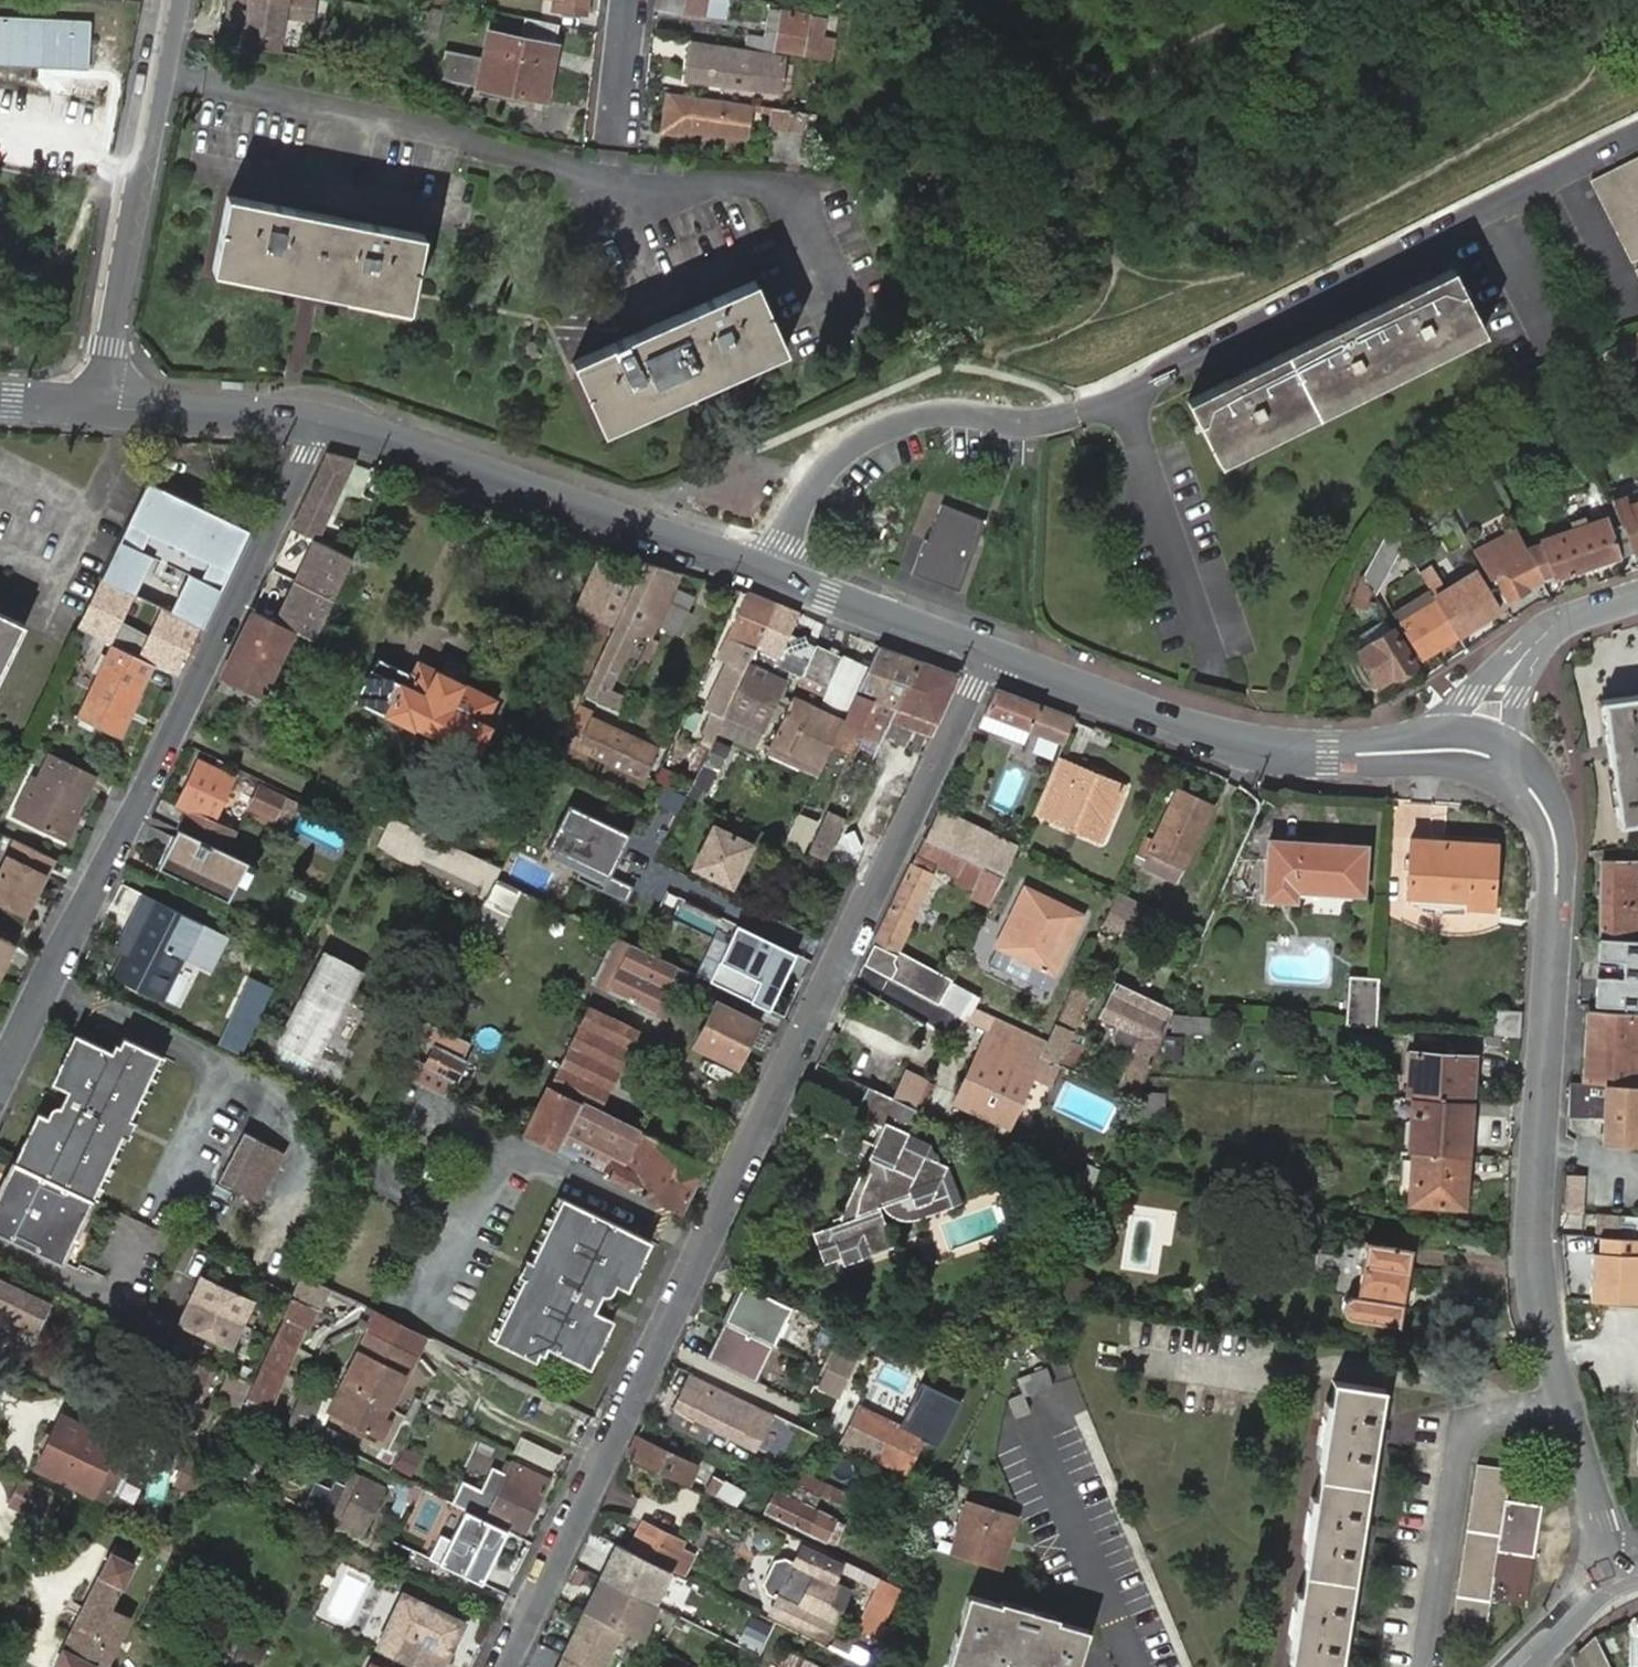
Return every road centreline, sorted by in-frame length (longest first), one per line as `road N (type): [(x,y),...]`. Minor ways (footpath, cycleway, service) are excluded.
road 1 (residential): [(507,1666),(990,653)]
road 2 (residential): [(1513,769),(1544,810),(1555,841),(1539,1299),(1610,1565)]
road 3 (residential): [(312,422),(305,455),(0,1085)]
road 4 (residential): [(312,422),(391,440),(990,653)]
road 5 (residential): [(103,407),(136,198),(179,0)]
road 6 (residential): [(990,653),(1255,747),(1369,754)]
road 7 (residential): [(103,407),(312,422)]
road 8 (residential): [(1533,644),(1452,714),(1369,754)]
road 9 (residential): [(1369,754),(1466,750),(1513,769)]
road 10 (residential): [(630,0),(614,137)]
road 11 (tertiary): [(1610,1565),(1602,1587),(1521,1666)]
road 12 (residential): [(1533,644),(1513,769)]

